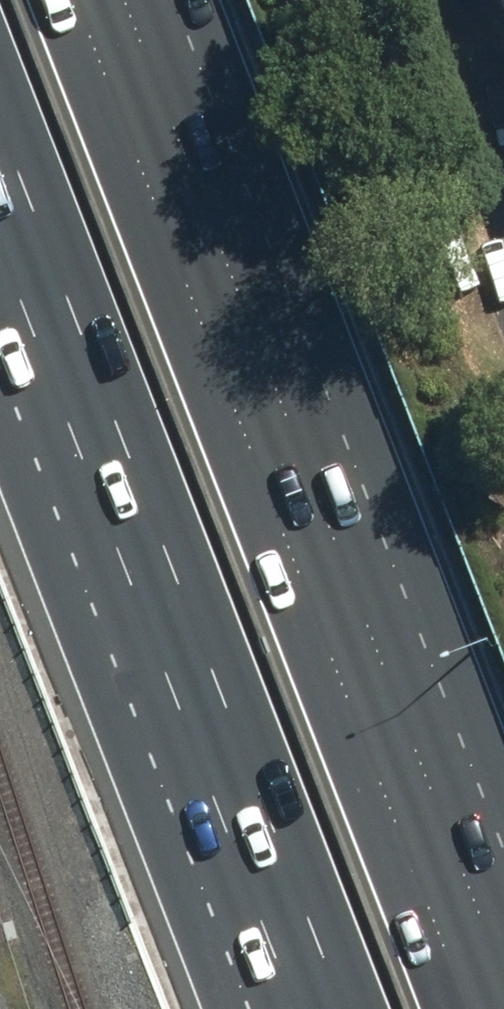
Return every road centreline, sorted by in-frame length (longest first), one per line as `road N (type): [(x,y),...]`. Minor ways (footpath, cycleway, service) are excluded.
road 1 (motorway): [(77,0),(468,1008)]
road 2 (motorway): [(291,883),(0,119)]
road 3 (motorway): [(340,1008),(291,883)]
road 4 (motorway): [(304,1008),(291,883)]

